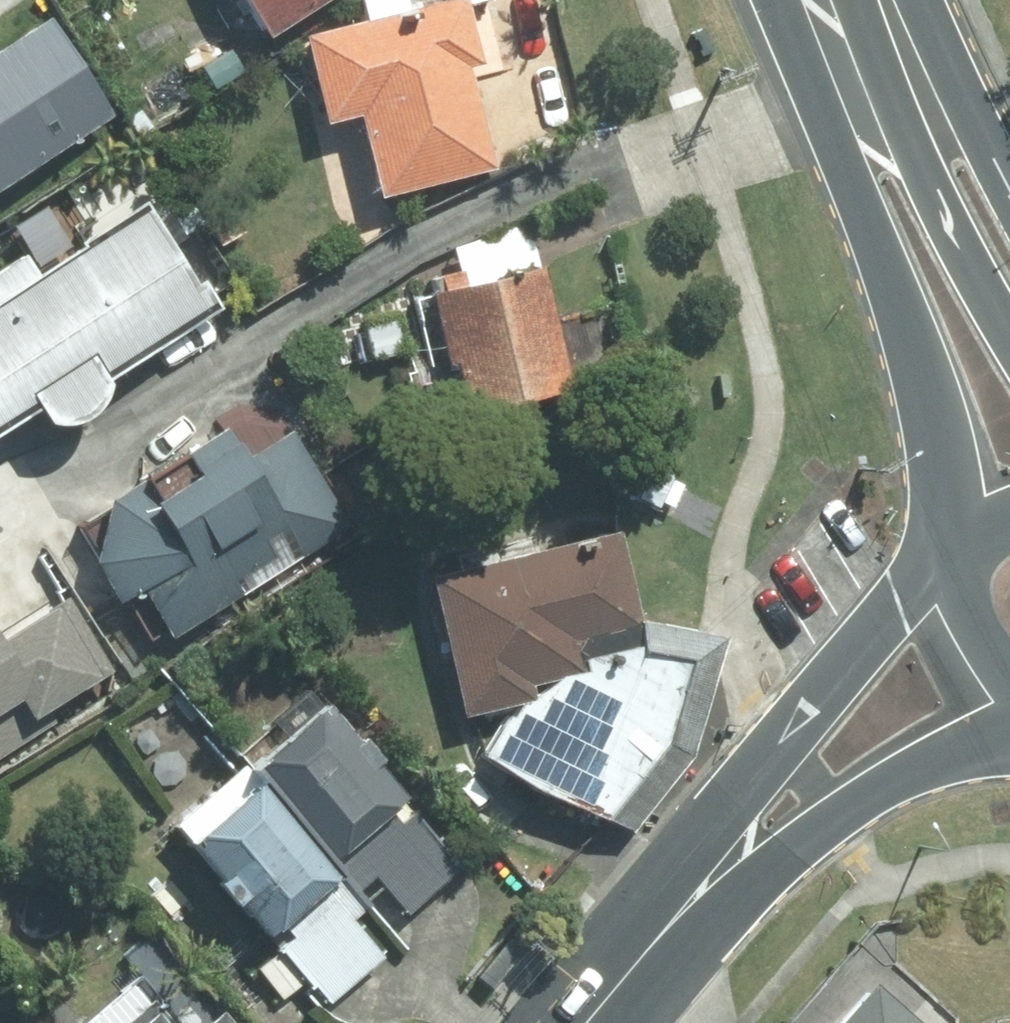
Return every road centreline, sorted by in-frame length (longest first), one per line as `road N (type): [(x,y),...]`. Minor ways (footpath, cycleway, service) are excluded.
road 1 (primary): [(957,533),(928,390),(804,0)]
road 2 (secondary): [(602,997),(797,709),(941,568)]
road 3 (secondary): [(1006,691),(602,997)]
road 4 (primary): [(849,0),(943,217),(1009,334)]
road 5 (primary): [(908,0),(1009,186)]
road 6 (primary): [(1006,691),(980,676),(944,628),(941,568)]

